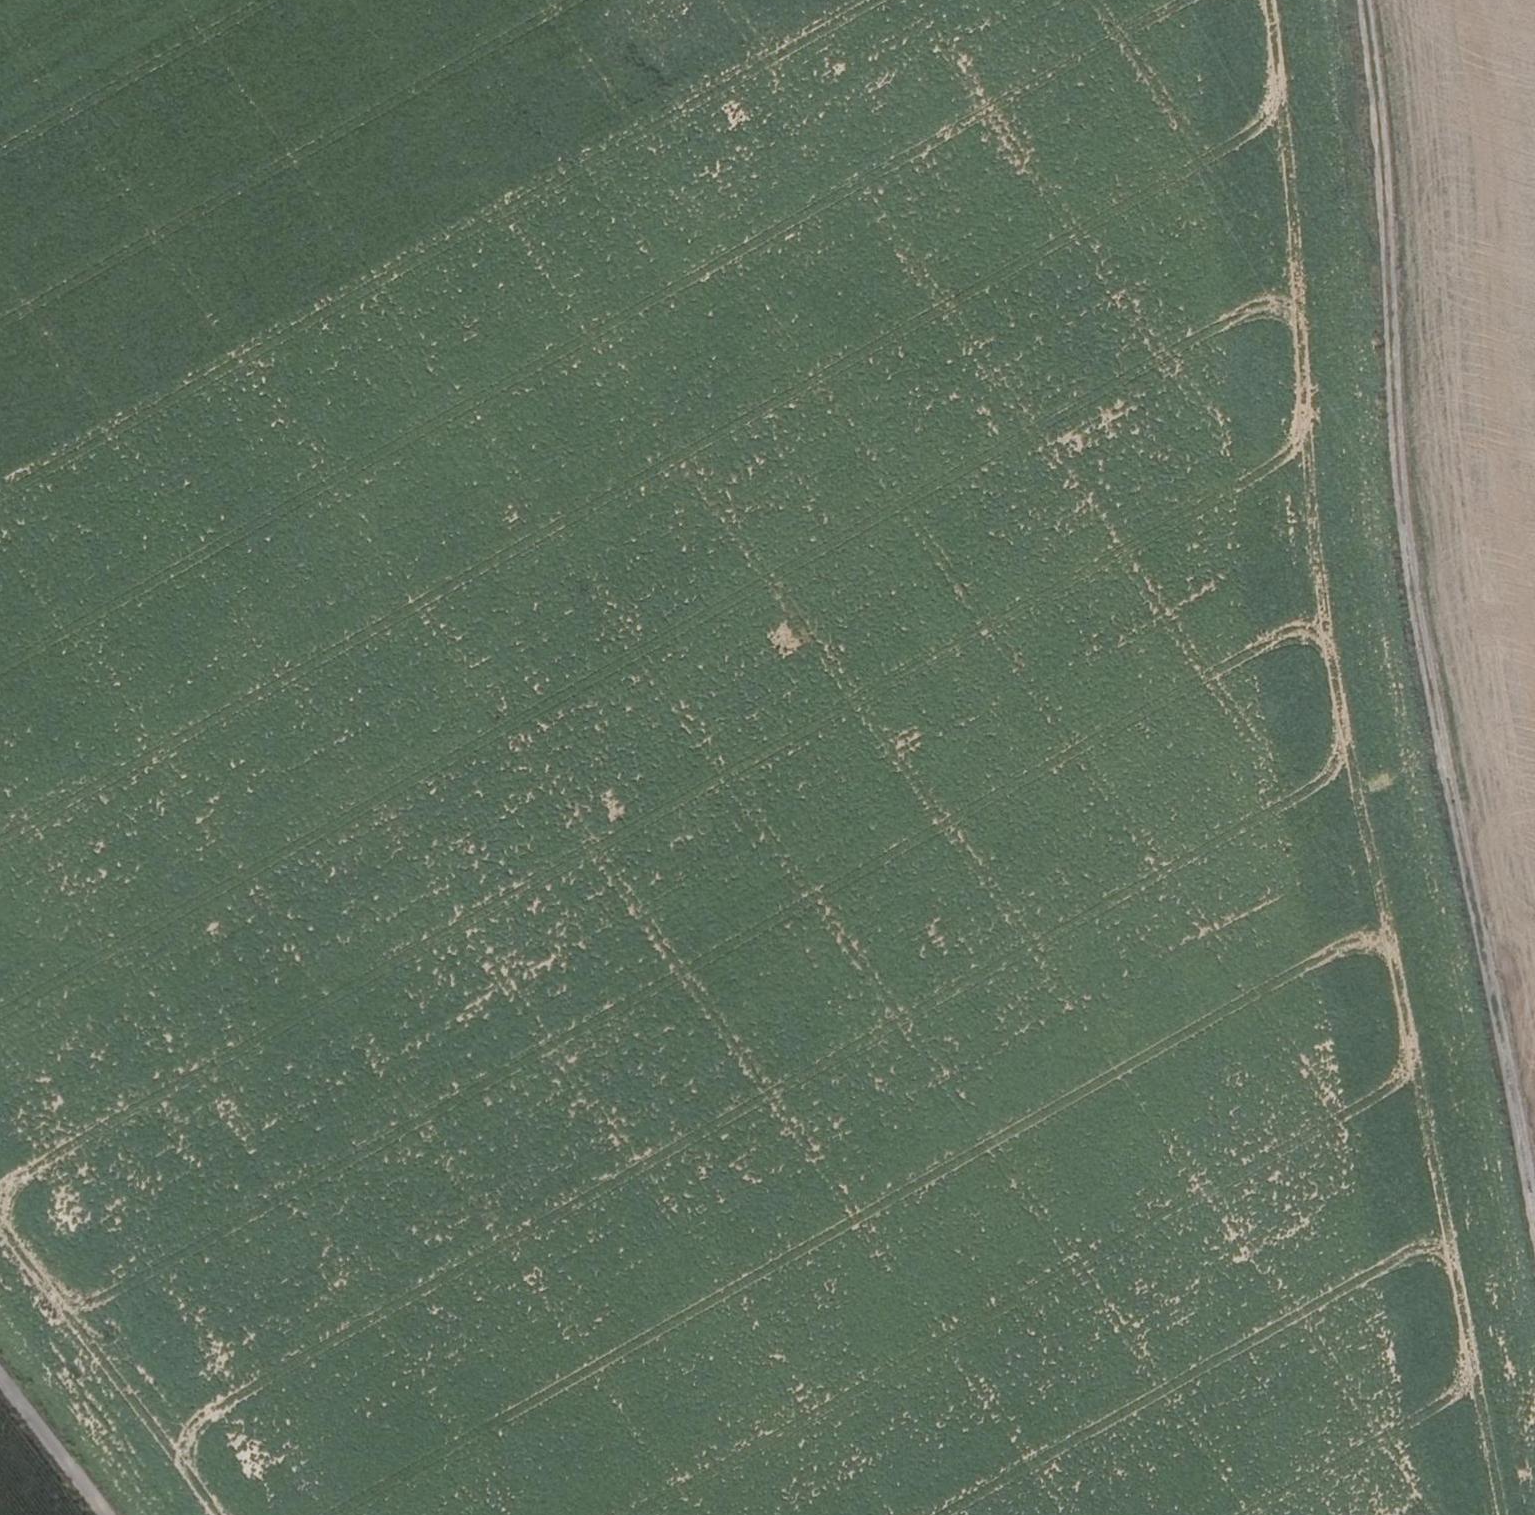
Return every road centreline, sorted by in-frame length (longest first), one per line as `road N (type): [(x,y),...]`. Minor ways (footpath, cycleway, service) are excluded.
road 1 (track): [(1534,1261),(1401,578),(1357,0)]
road 2 (track): [(103,1514),(0,1377)]

